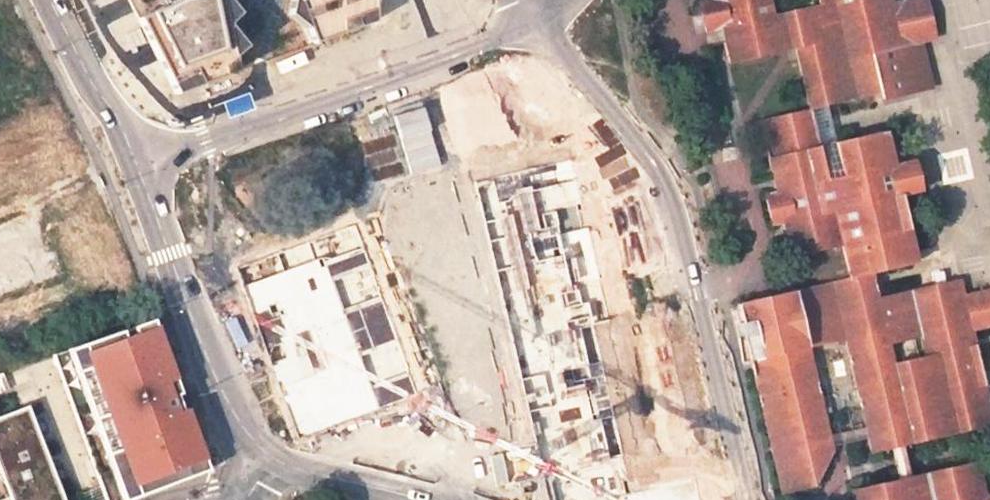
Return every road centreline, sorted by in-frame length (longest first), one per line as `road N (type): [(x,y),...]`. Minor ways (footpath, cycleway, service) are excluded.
road 1 (residential): [(141,163),(535,19)]
road 2 (tertiary): [(261,447),(235,413),(141,163)]
road 3 (tertiary): [(141,163),(55,0)]
road 4 (tertiary): [(420,499),(282,466)]

